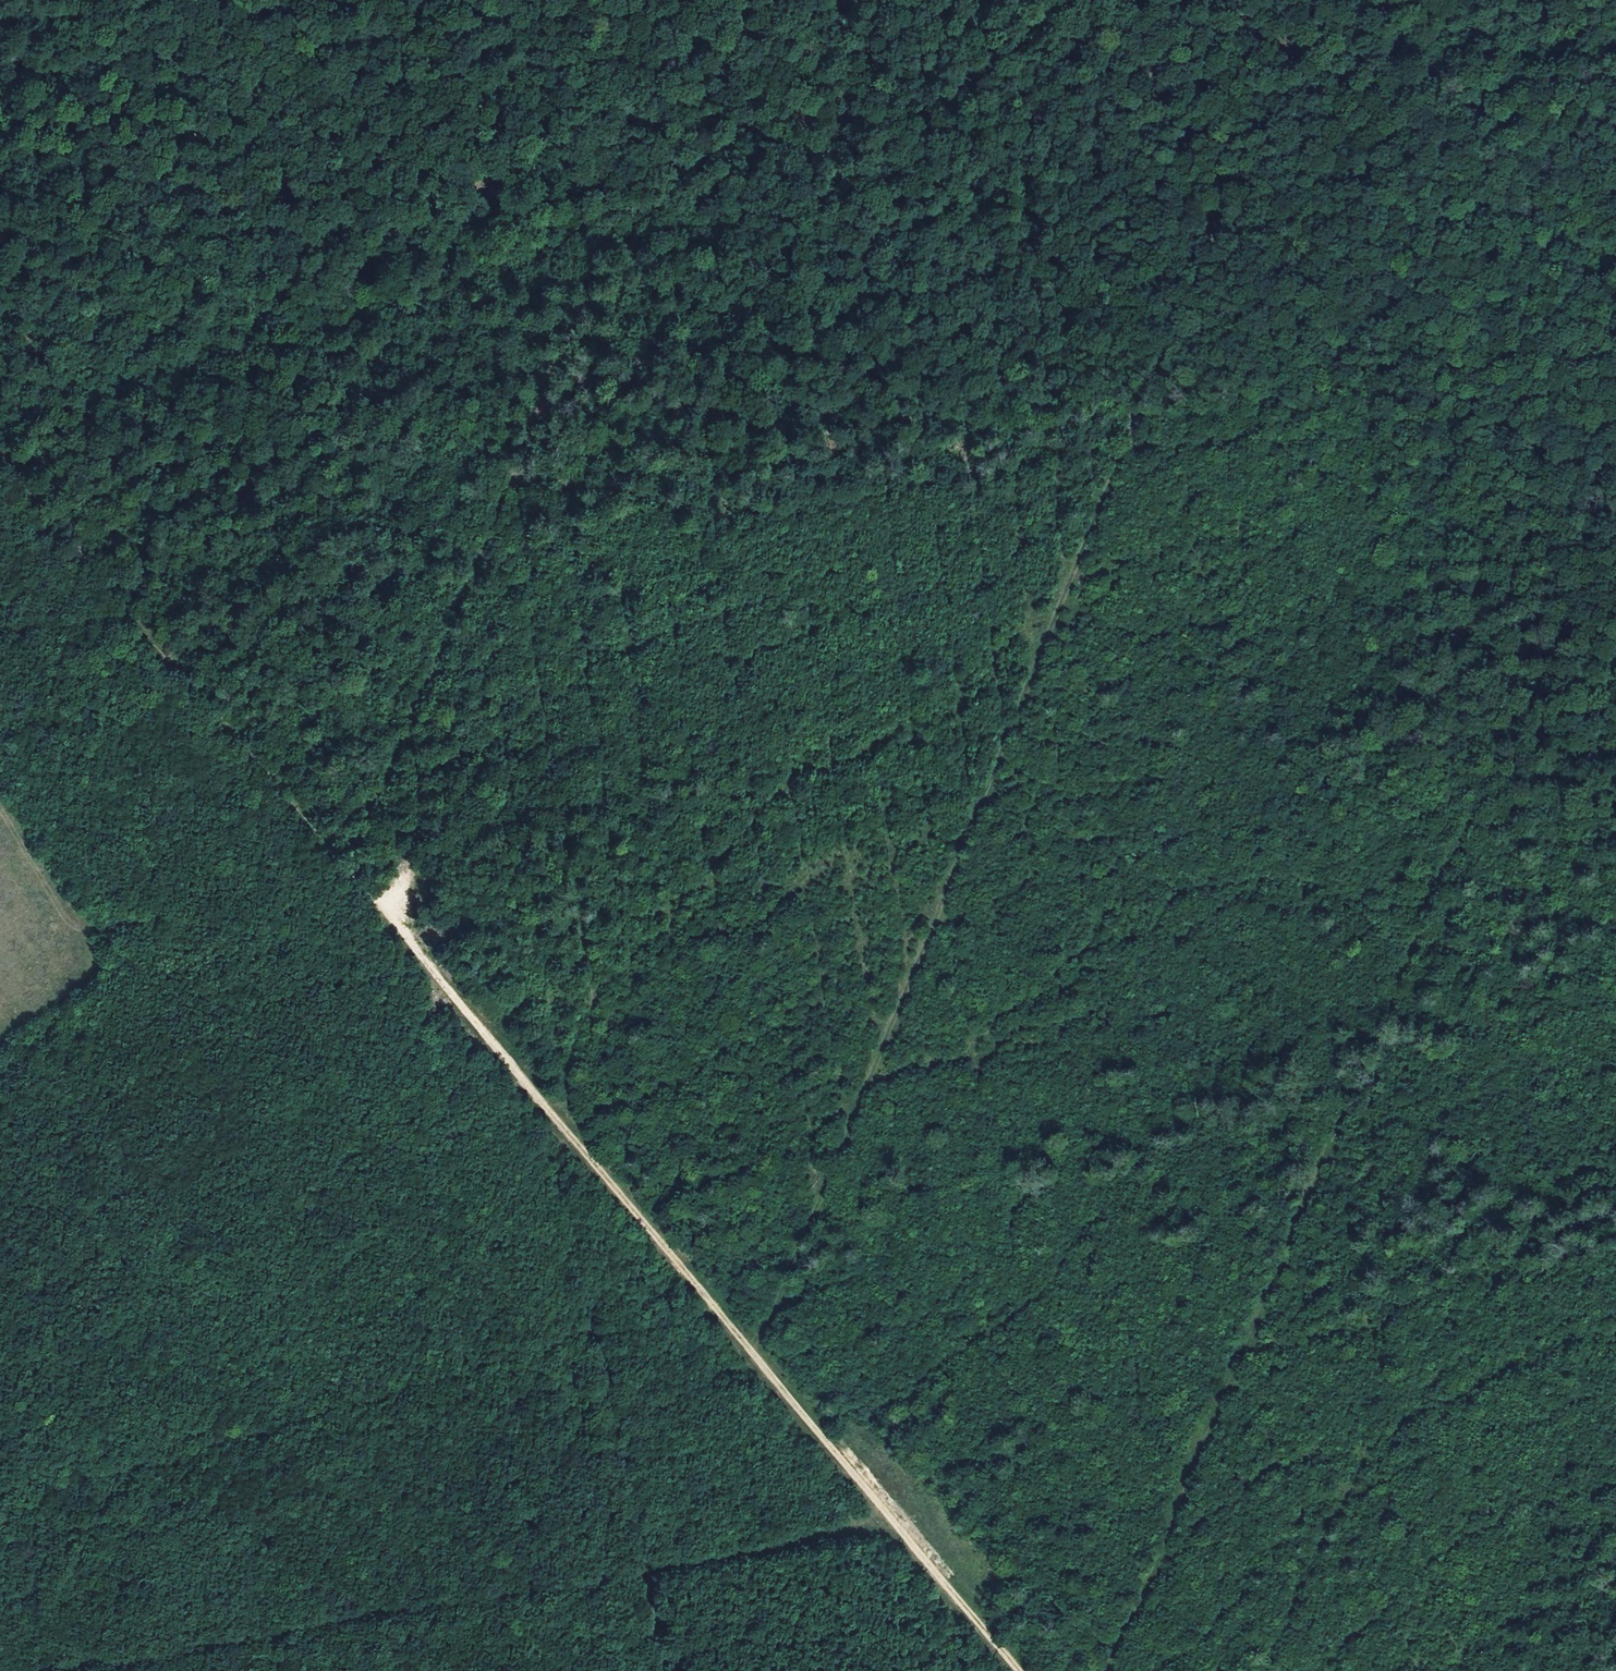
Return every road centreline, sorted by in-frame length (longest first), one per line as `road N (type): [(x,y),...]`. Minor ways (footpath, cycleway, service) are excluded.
road 1 (track): [(1022,1670),(126,609)]
road 2 (track): [(126,609),(0,461)]

